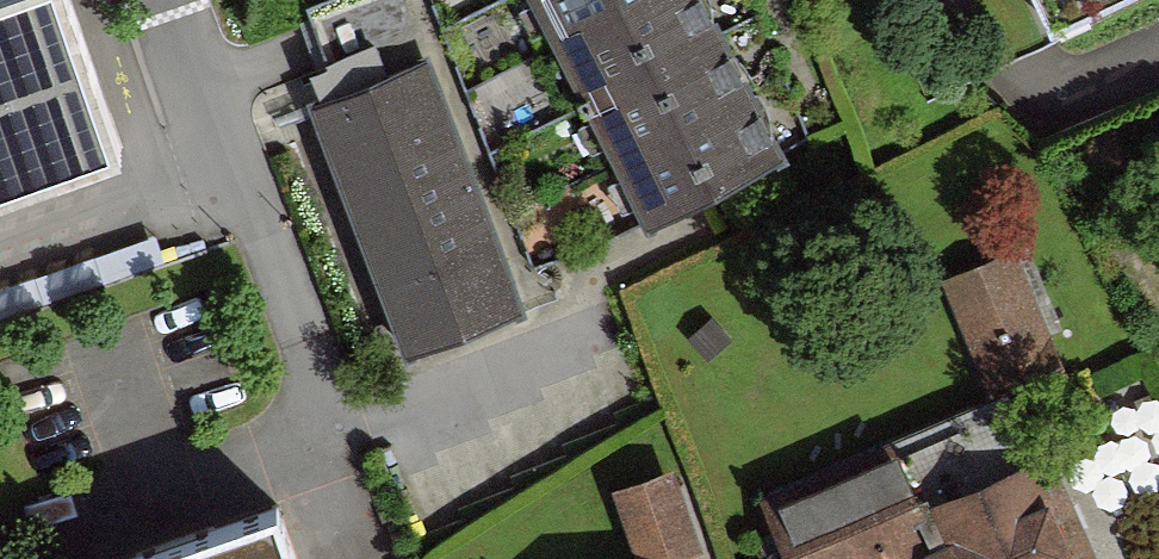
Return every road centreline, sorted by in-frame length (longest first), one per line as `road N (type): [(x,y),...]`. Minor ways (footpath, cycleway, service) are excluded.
road 1 (residential): [(193,0),(348,429),(350,504),(367,558)]

